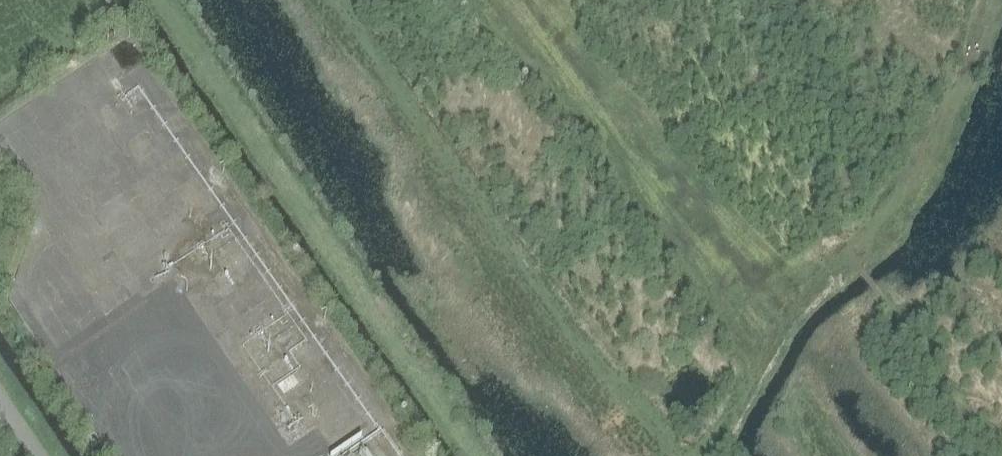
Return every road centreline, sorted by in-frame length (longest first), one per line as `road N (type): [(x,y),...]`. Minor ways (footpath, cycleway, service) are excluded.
road 1 (track): [(672,455),(528,279),(331,0)]
road 2 (track): [(997,0),(973,72),(915,188),(848,247),(929,369),(1001,443)]
road 3 (track): [(848,247),(822,266),(737,417),(698,455)]

